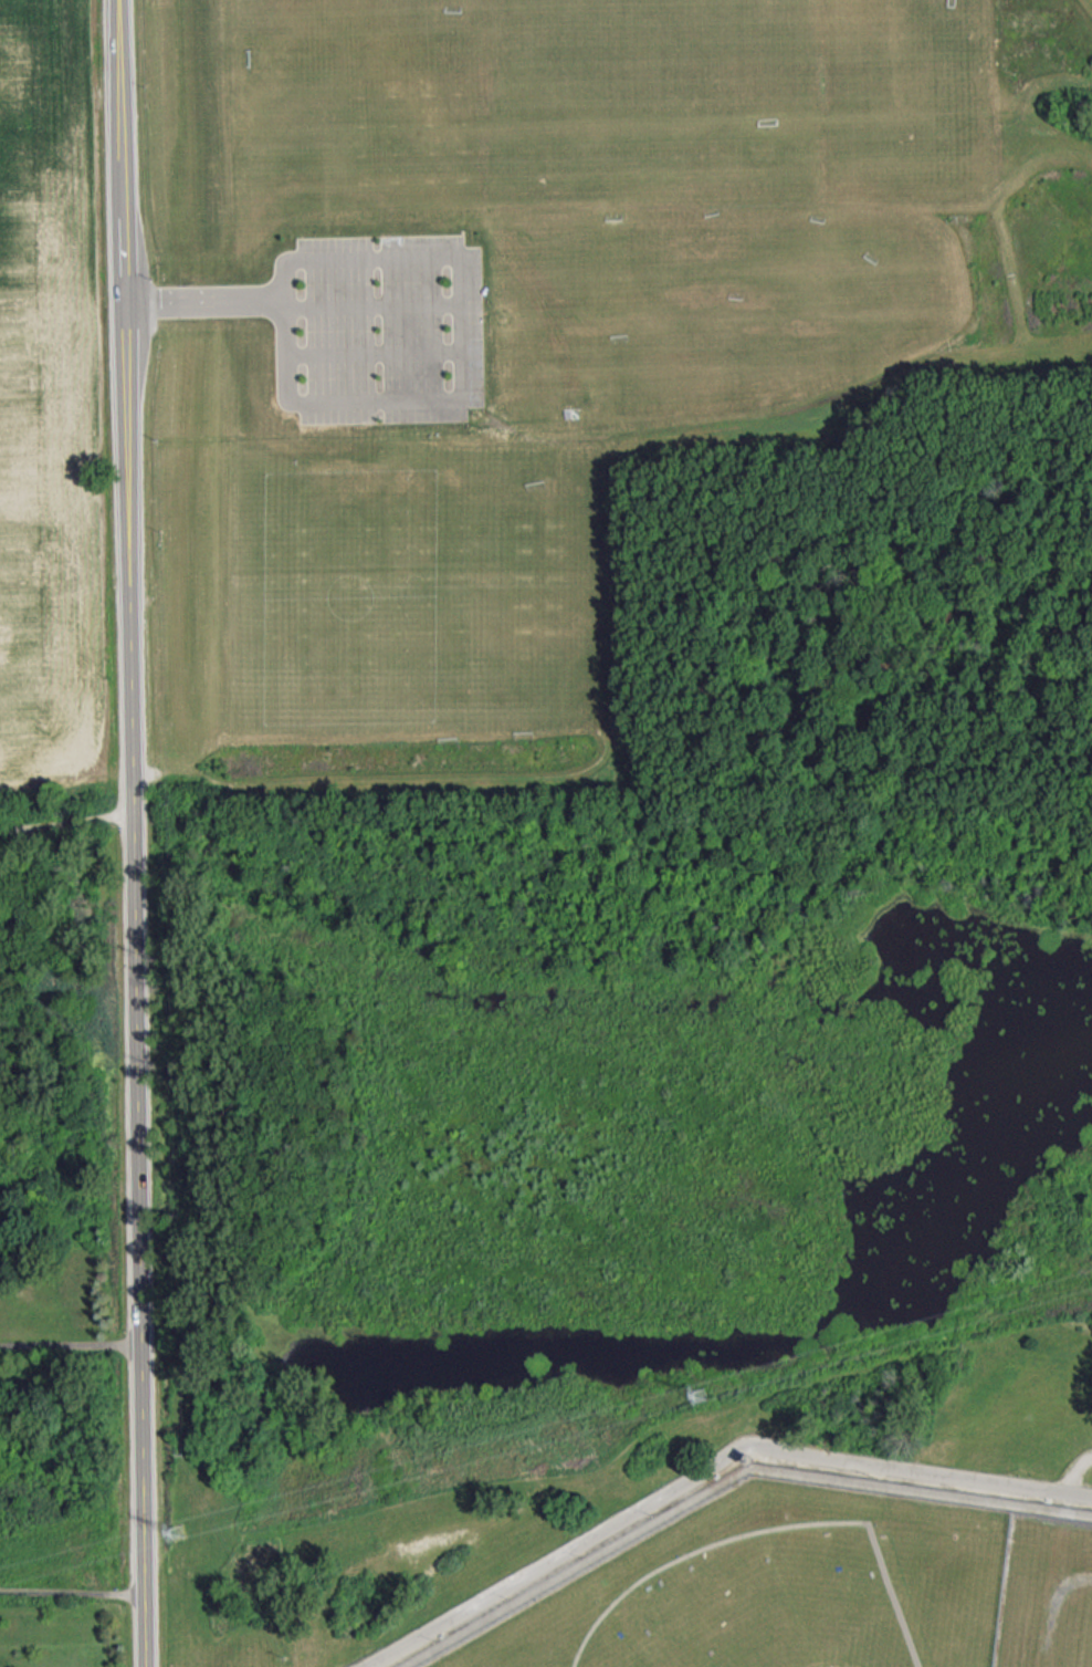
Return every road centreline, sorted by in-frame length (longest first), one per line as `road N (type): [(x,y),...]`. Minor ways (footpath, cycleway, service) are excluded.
road 1 (tertiary): [(128,302),(153,1666)]
road 2 (residential): [(1091,1482),(768,1435),(332,1666)]
road 3 (tertiary): [(122,0),(126,210)]

